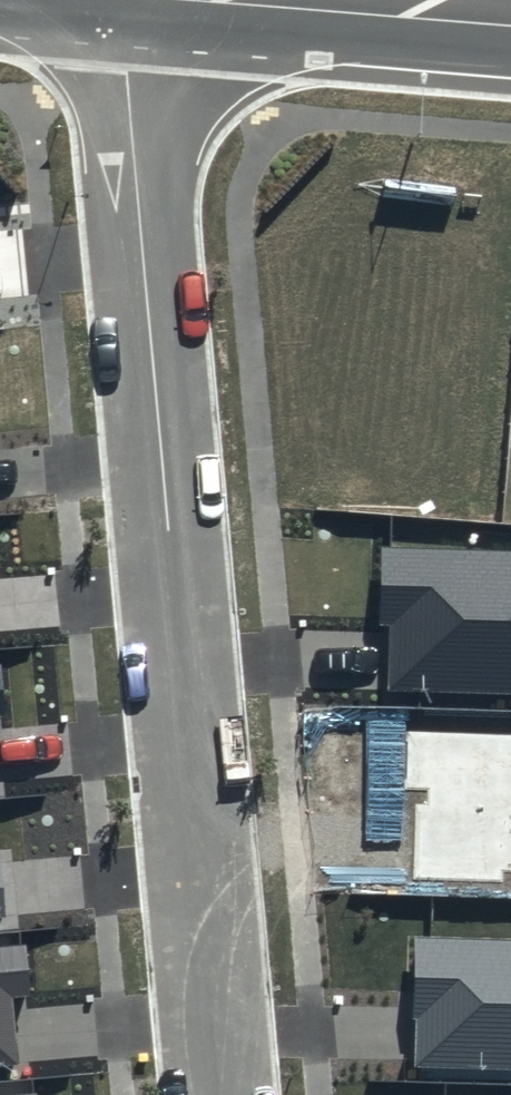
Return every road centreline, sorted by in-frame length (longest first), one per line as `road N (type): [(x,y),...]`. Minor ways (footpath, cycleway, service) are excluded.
road 1 (residential): [(227,1094),(125,0)]

